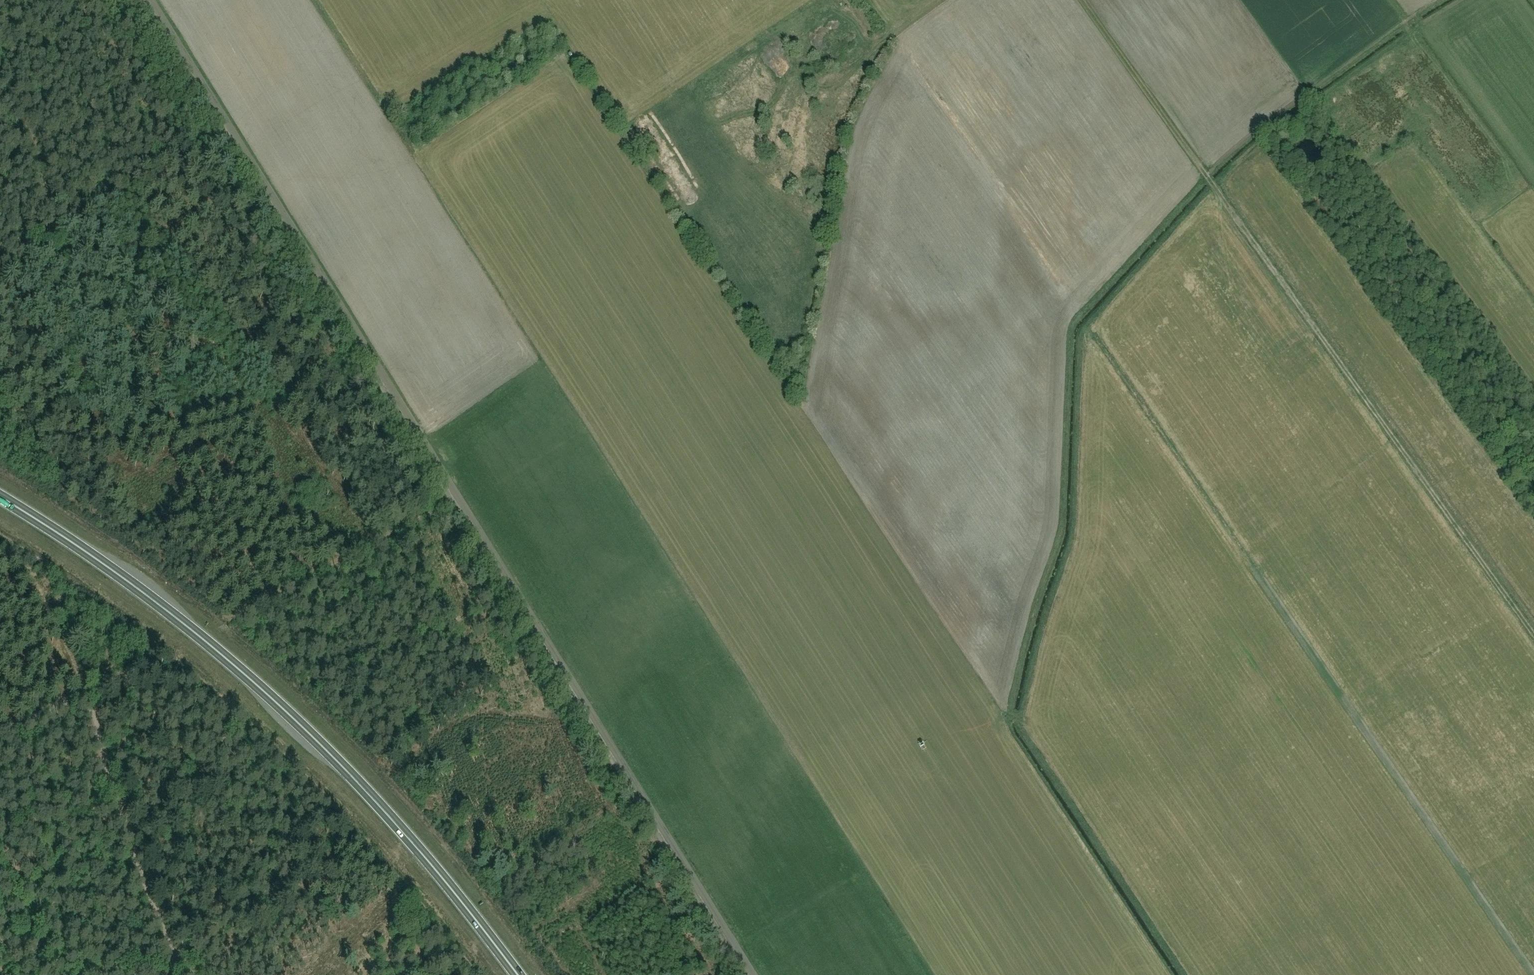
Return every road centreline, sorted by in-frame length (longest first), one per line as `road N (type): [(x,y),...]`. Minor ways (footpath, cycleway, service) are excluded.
road 1 (unclassified): [(147,0),(752,974)]
road 2 (trunk): [(0,498),(164,608),(248,678),(363,787),(518,974)]

